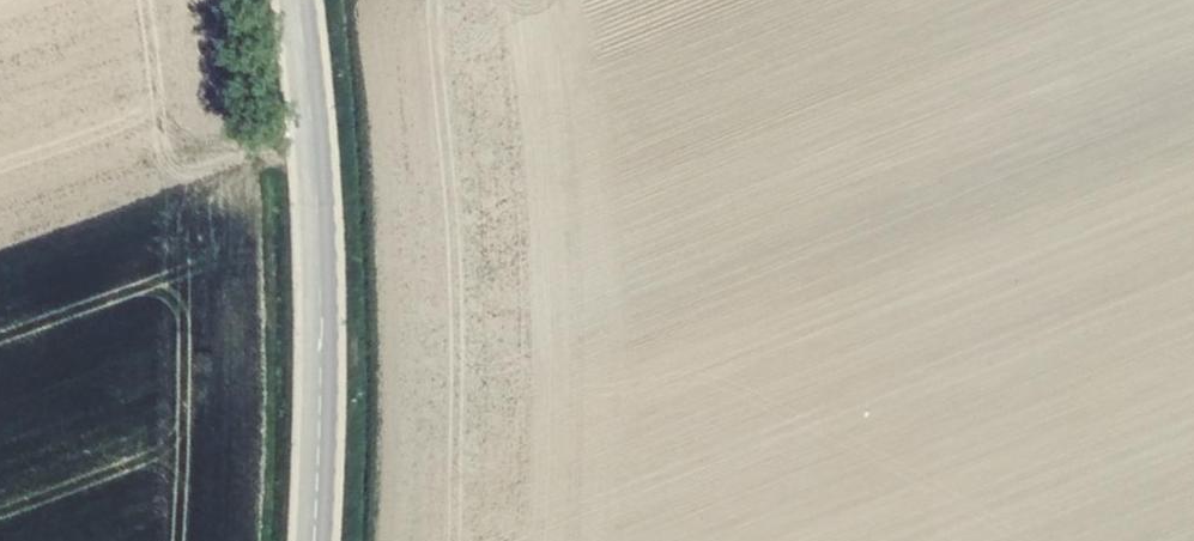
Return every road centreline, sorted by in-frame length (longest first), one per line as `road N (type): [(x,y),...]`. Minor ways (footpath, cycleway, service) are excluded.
road 1 (tertiary): [(314,540),(318,220),(297,0)]

